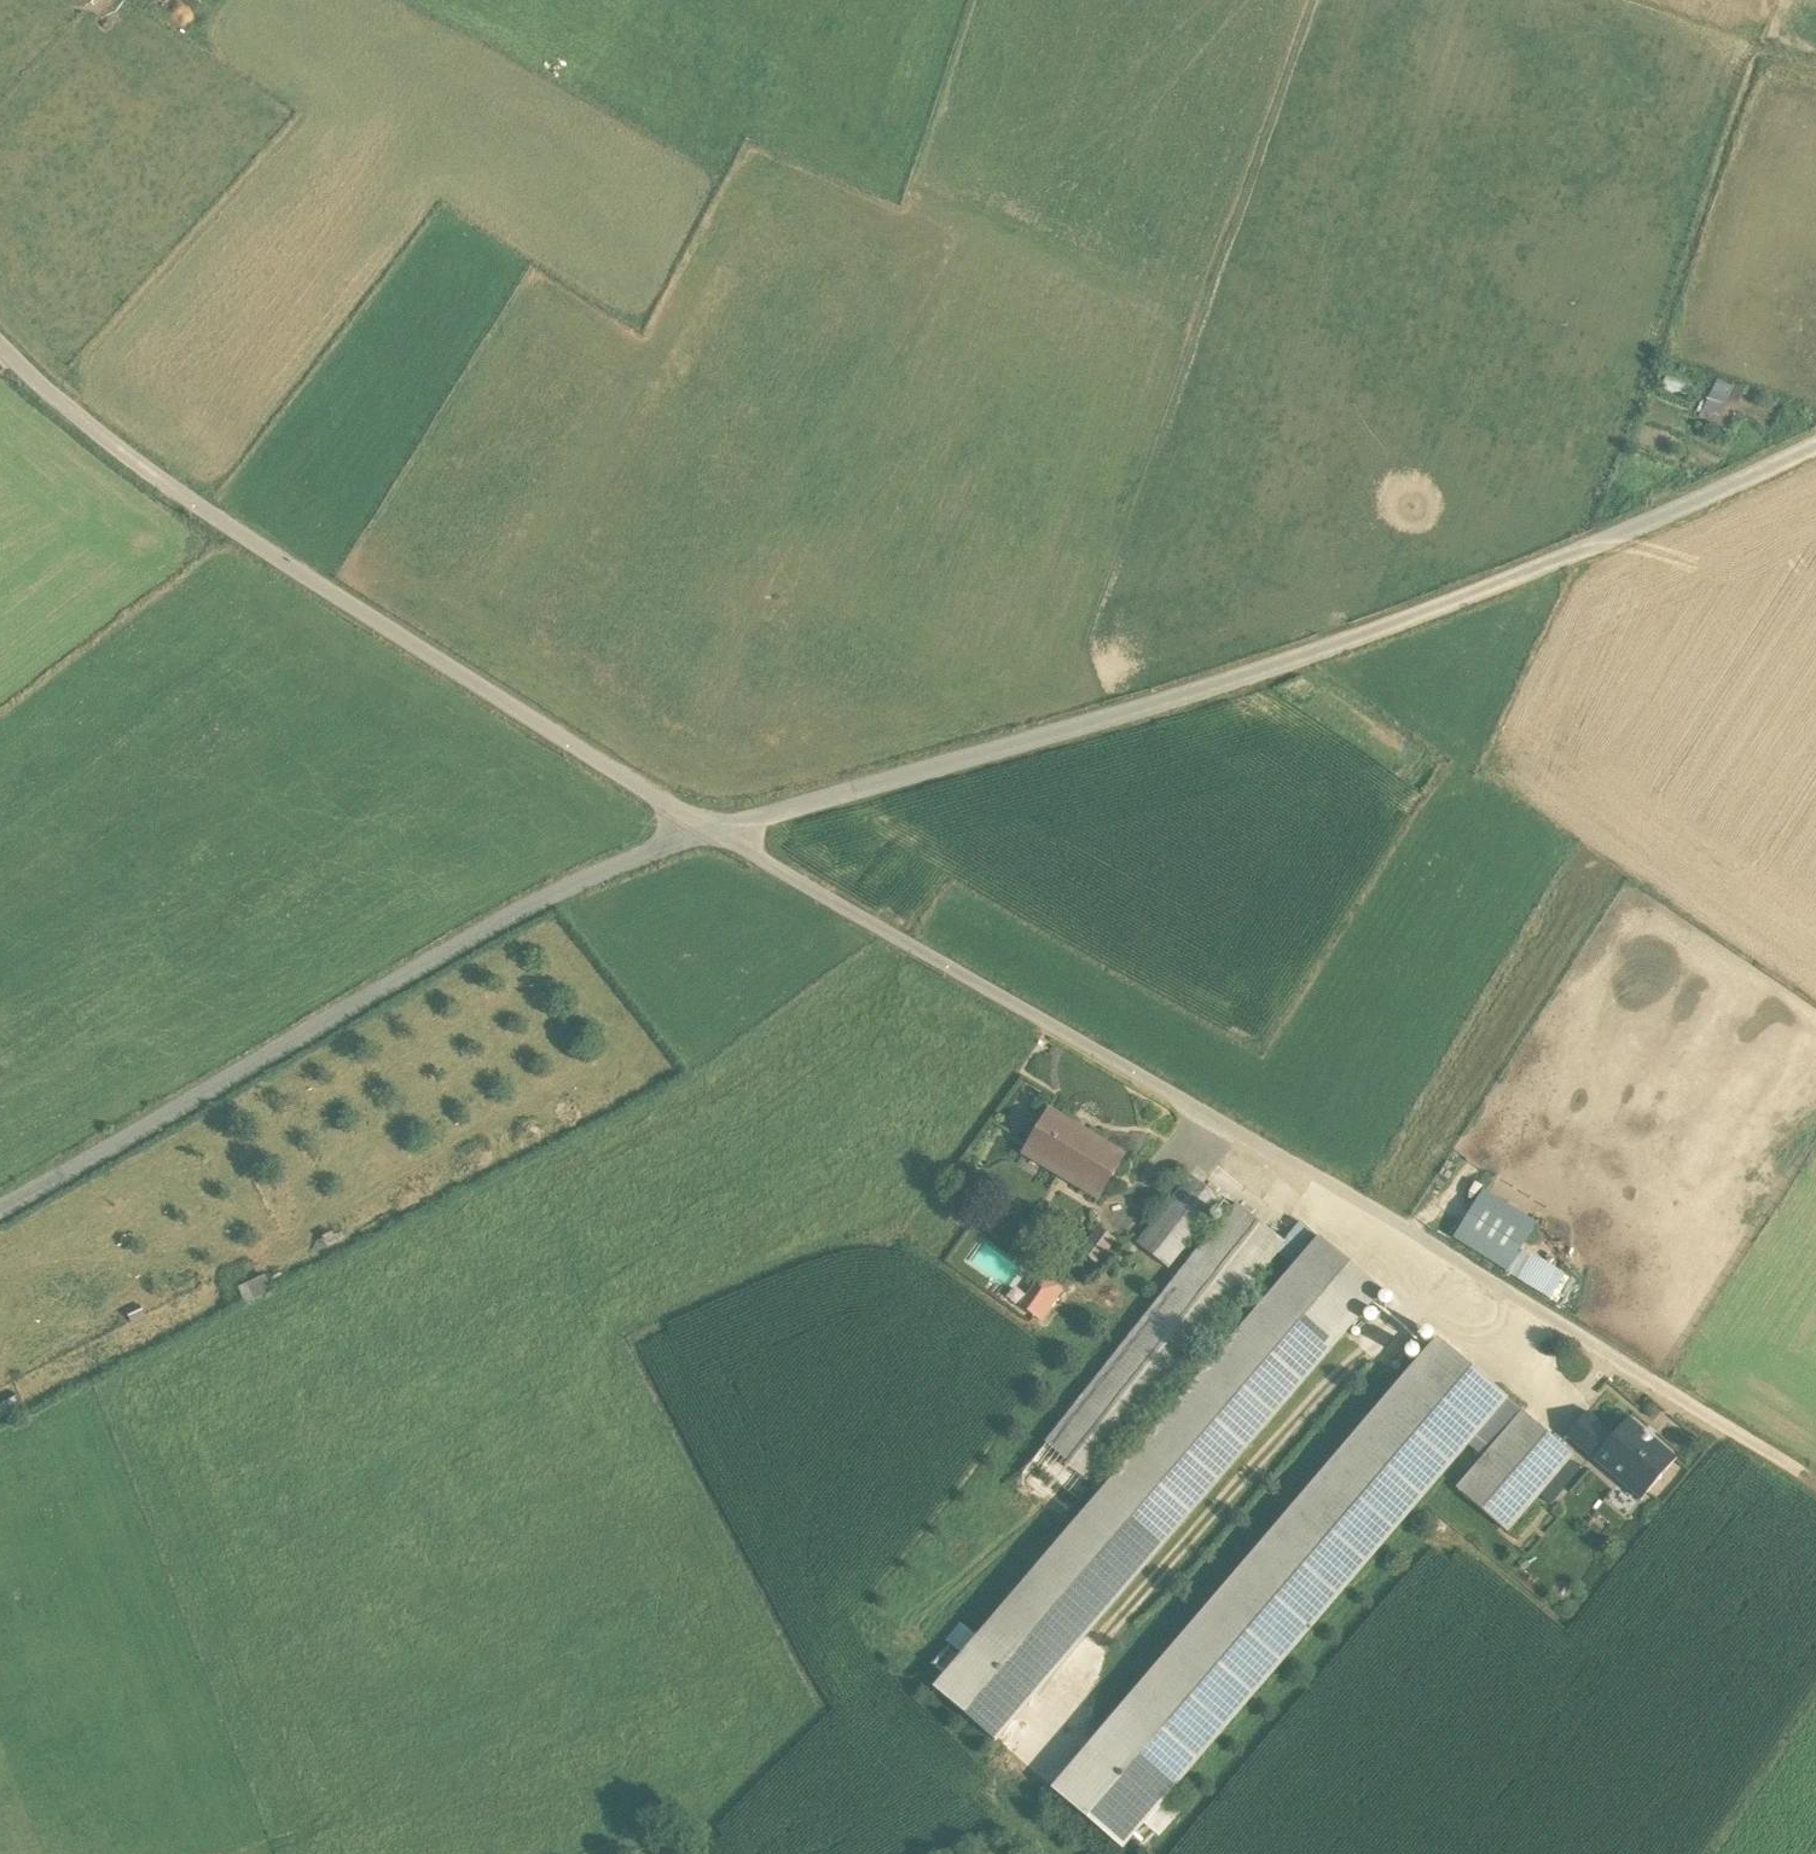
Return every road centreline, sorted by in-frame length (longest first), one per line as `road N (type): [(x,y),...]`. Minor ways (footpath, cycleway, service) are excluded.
road 1 (unclassified): [(710,836),(1501,1292),(1790,1474)]
road 2 (unclassified): [(710,836),(1332,651),(1572,561),(1815,452)]
road 3 (unclassified): [(0,347),(106,448),(710,836)]
road 4 (unclassified): [(0,1211),(478,936),(577,886),(710,836)]

